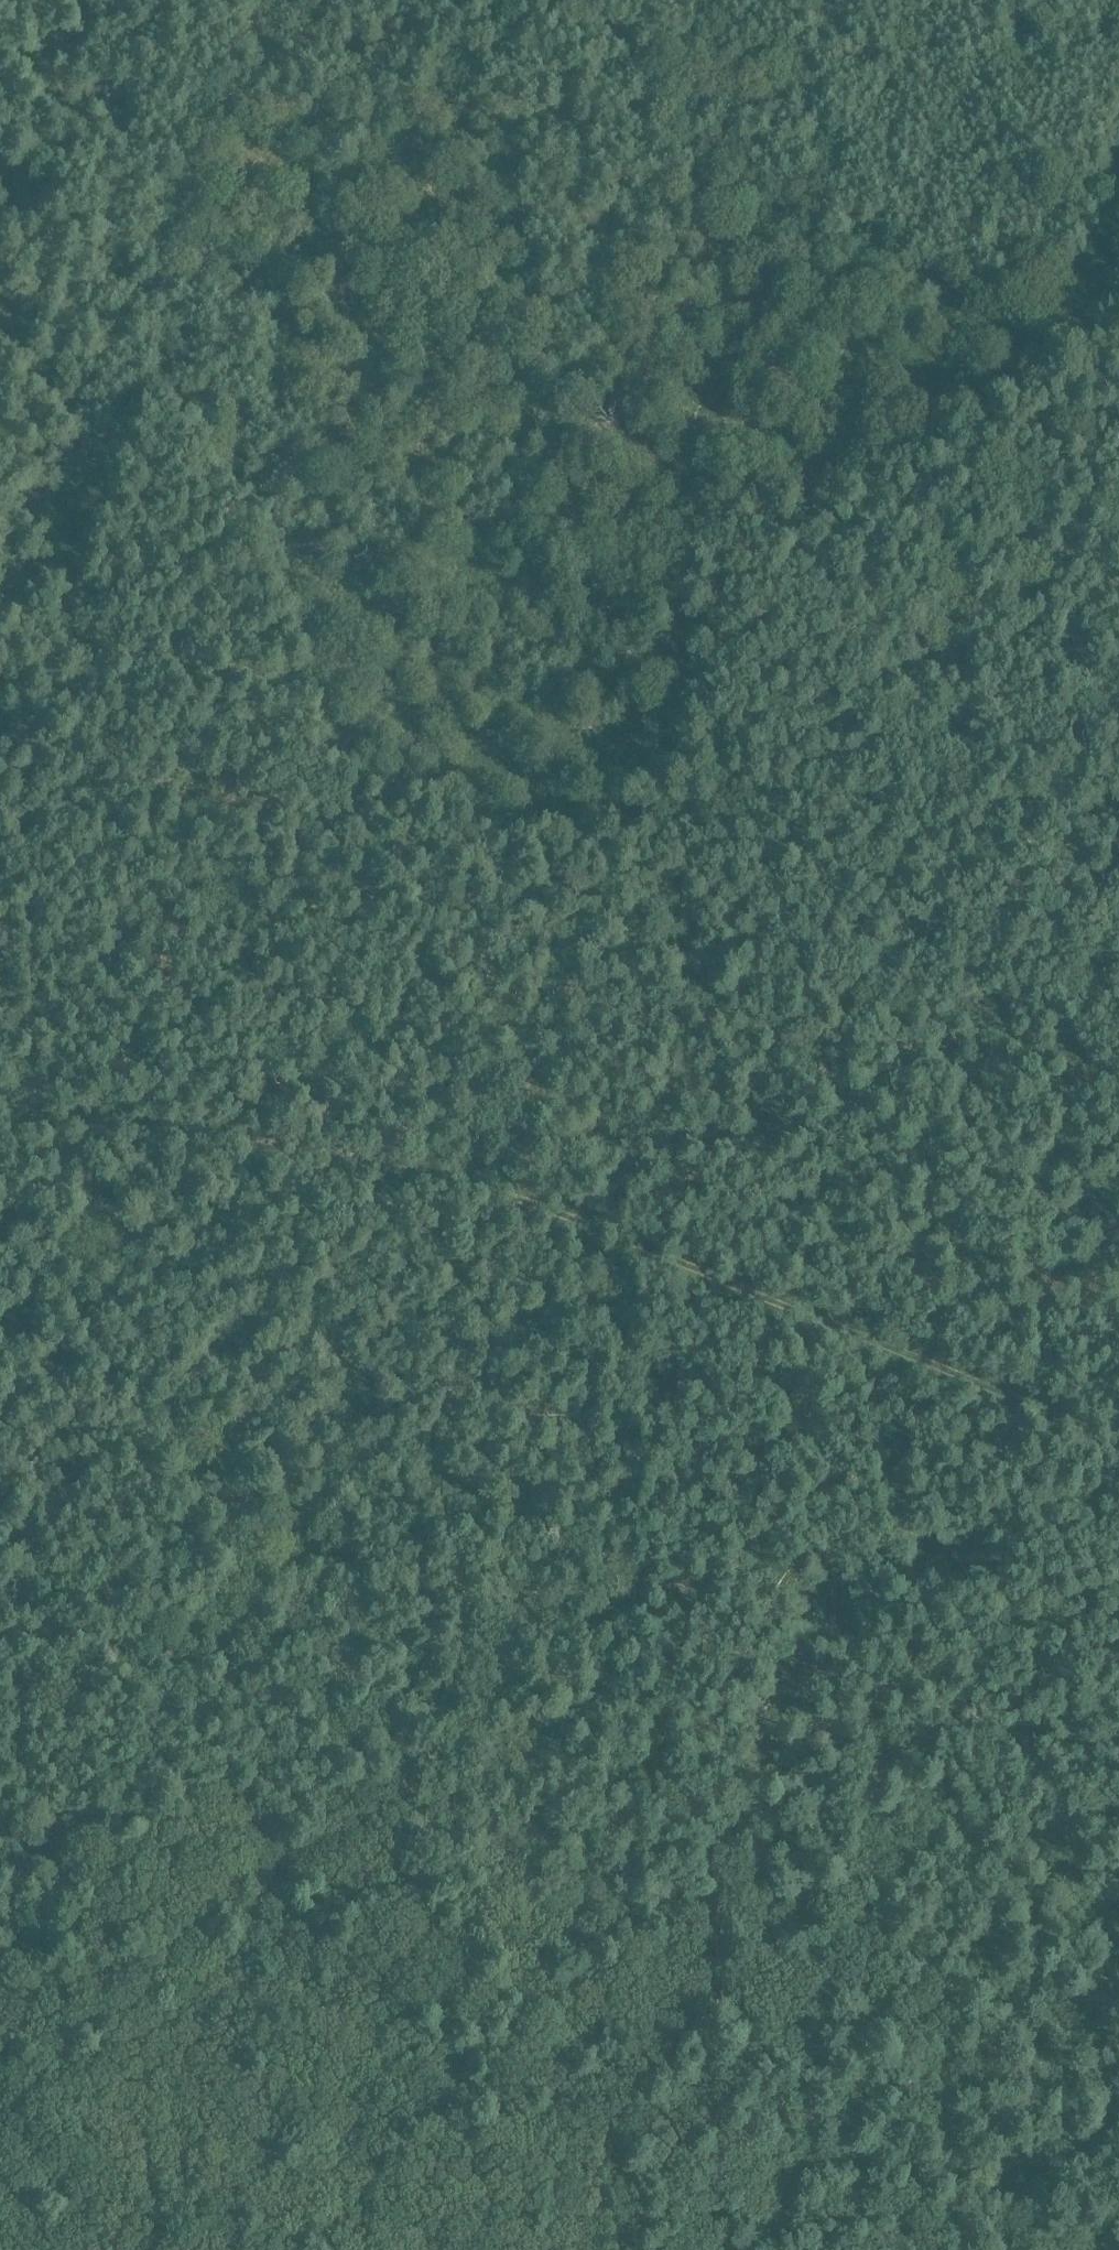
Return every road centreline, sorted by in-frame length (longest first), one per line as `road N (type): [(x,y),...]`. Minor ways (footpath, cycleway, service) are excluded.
road 1 (track): [(0,1112),(491,1191),(1118,1444)]

